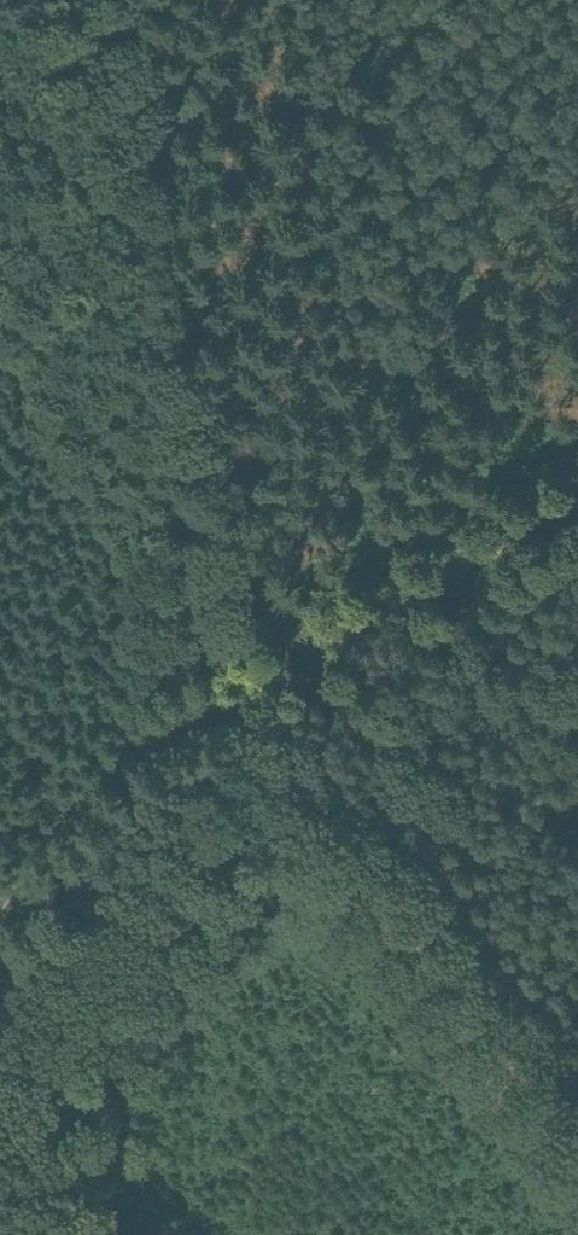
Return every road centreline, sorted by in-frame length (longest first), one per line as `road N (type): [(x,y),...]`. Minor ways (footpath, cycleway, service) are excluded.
road 1 (track): [(225,708),(100,0)]
road 2 (track): [(225,708),(577,501)]
road 3 (track): [(0,918),(124,772),(225,708)]

